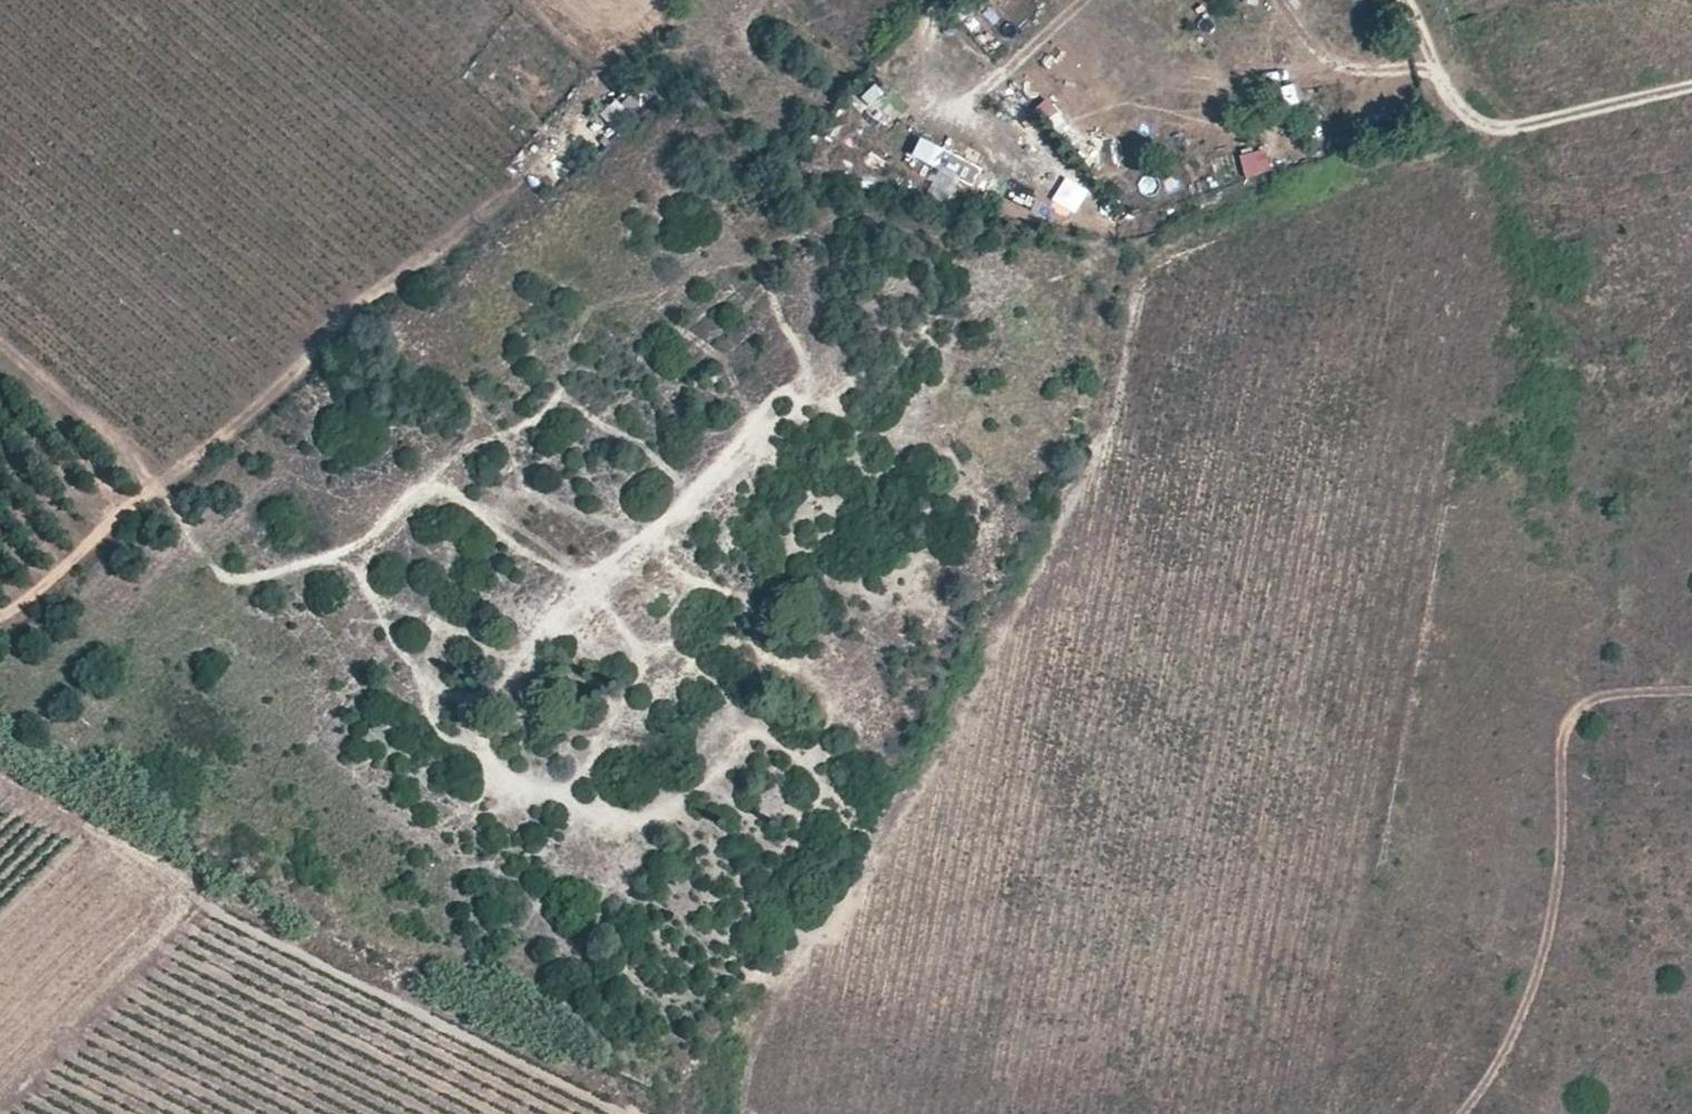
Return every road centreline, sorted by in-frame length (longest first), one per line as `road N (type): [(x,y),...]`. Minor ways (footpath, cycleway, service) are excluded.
road 1 (track): [(1691,81),(1482,127),(1117,280),(1100,398),(854,865),(683,1107)]
road 2 (track): [(1691,688),(1607,692),(1571,716),(1563,864),(1506,1055),(1518,1100),(1545,1113)]

